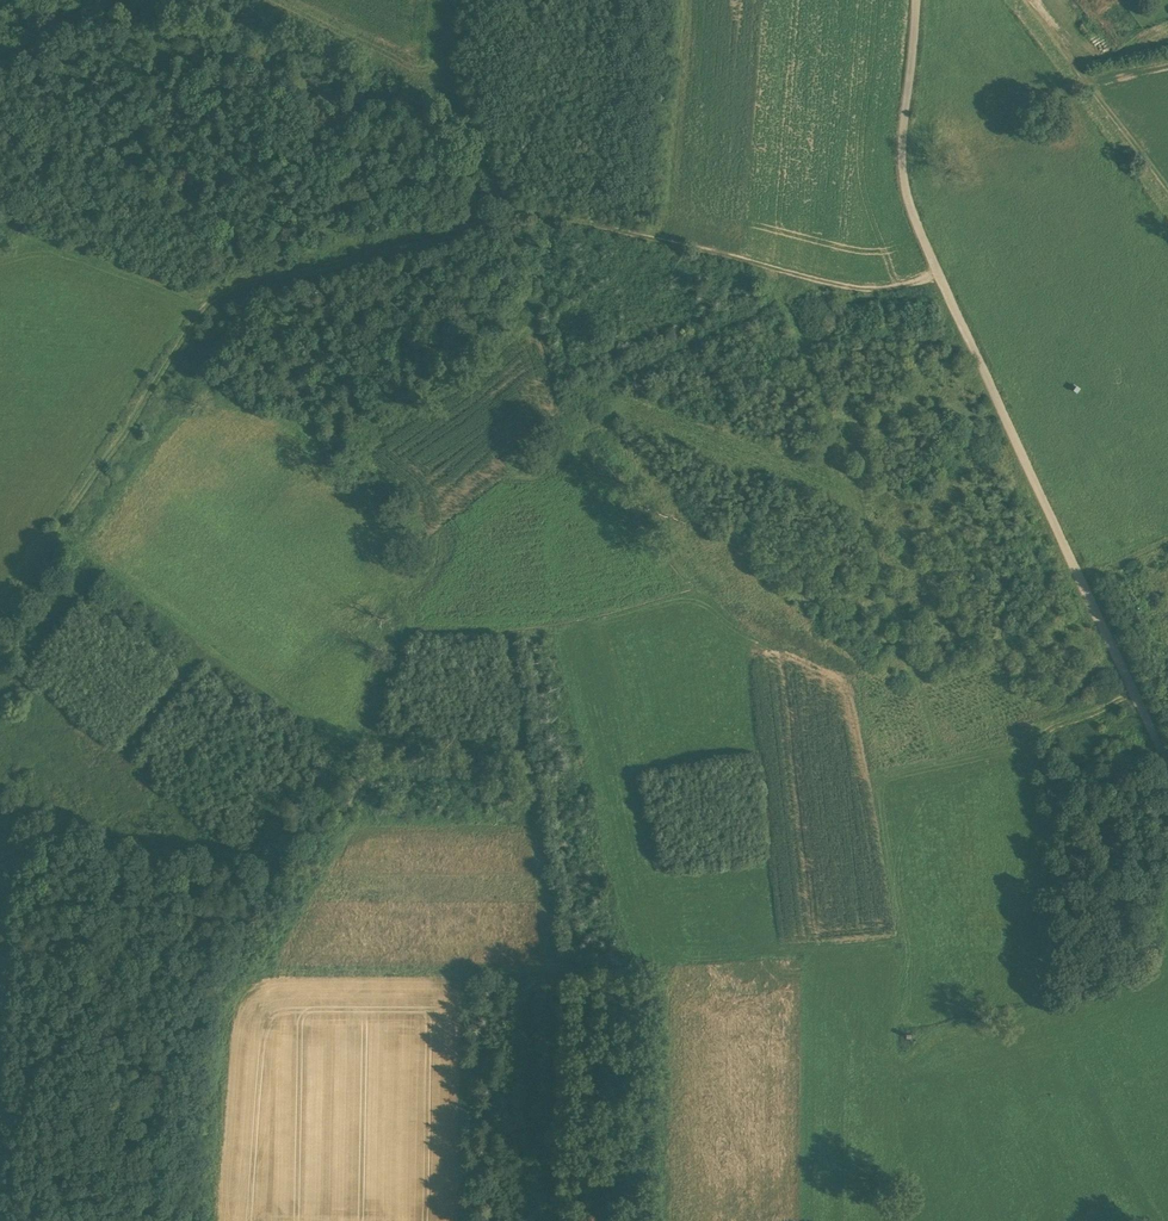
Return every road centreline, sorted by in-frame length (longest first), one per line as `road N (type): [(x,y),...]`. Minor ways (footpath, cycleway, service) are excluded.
road 1 (track): [(900,942),(465,973),(261,974),(223,1016),(215,1149)]
road 2 (track): [(1167,764),(908,198),(917,0)]
road 3 (track): [(0,619),(213,300),(510,216),(475,132)]
road 4 (track): [(87,545),(323,737),(346,743),(372,726),(409,637),(590,628),(716,593)]
road 5 (track): [(941,274),(893,289),(853,288),(613,229),(510,216)]
road 6 (track): [(947,288),(763,308),(587,398),(575,450)]
road 7 (track): [(553,968),(507,635)]
road 8 (track): [(0,226),(203,311)]
road 9 (track): [(1167,187),(1074,61),(1077,54)]
road 10 (track): [(454,0),(449,63),(475,132)]

